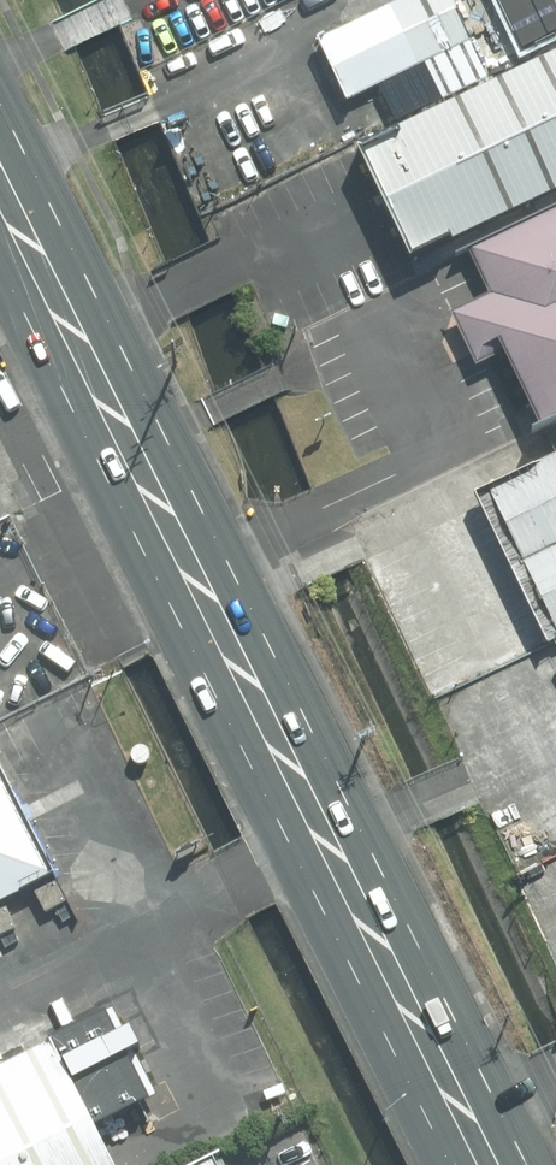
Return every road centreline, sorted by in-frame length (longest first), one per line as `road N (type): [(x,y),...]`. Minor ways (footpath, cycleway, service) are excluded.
road 1 (primary): [(488,1164),(0,151)]

